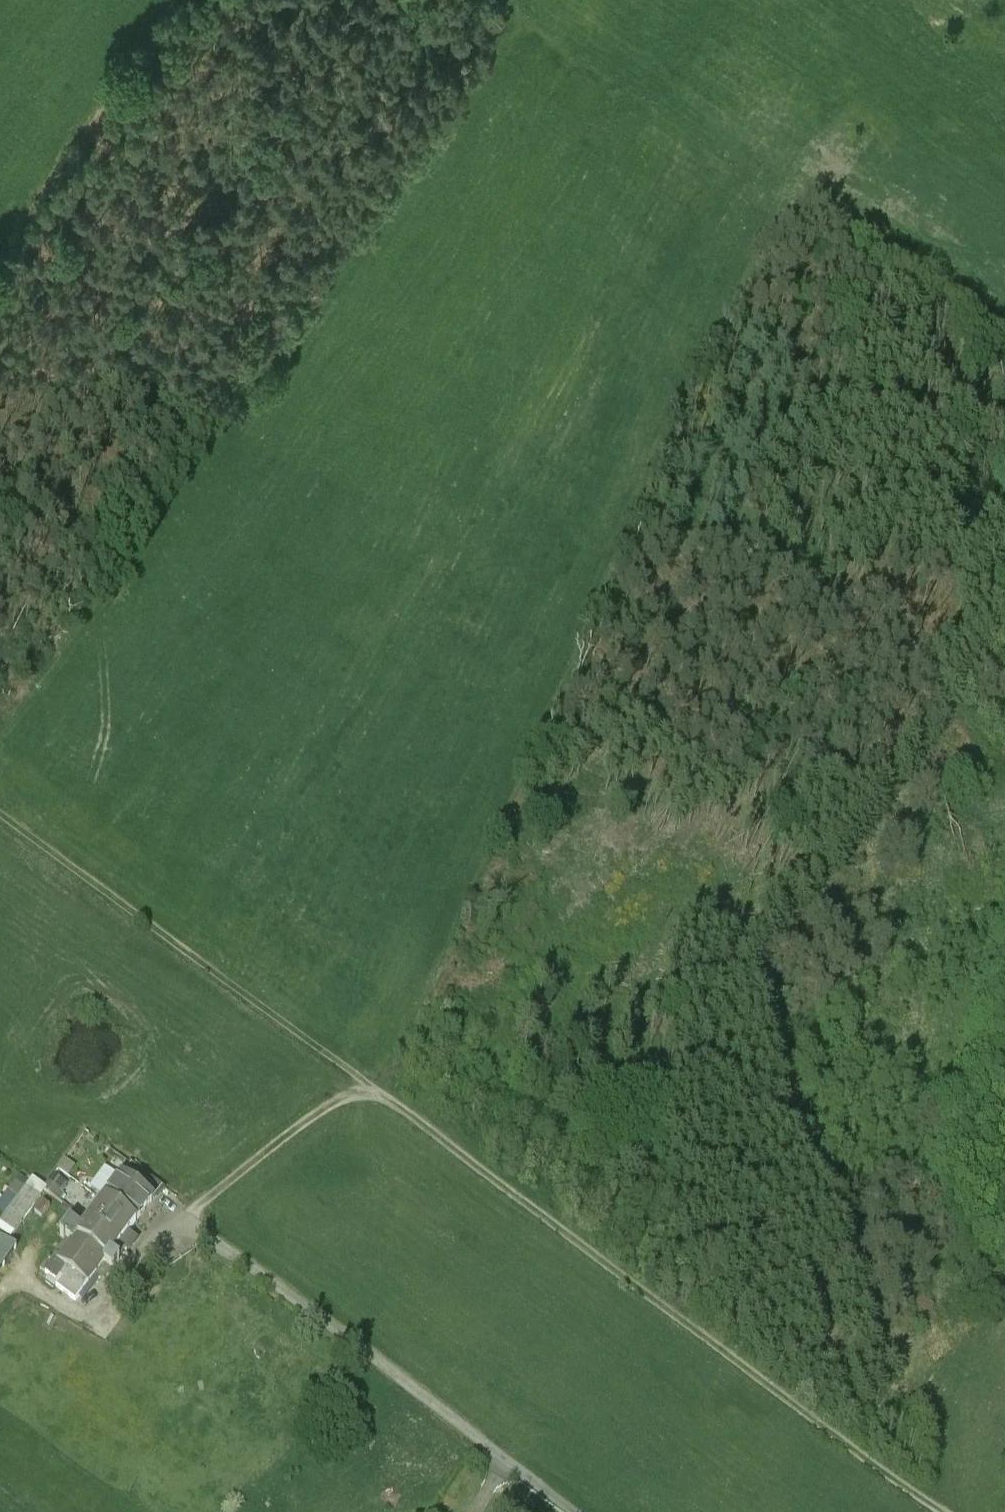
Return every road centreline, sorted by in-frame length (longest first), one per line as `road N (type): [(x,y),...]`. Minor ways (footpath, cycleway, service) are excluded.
road 1 (track): [(949,1511),(0,826)]
road 2 (track): [(577,1511),(183,1224)]
road 3 (track): [(97,1310),(225,1184),(340,1106),(383,1102)]

